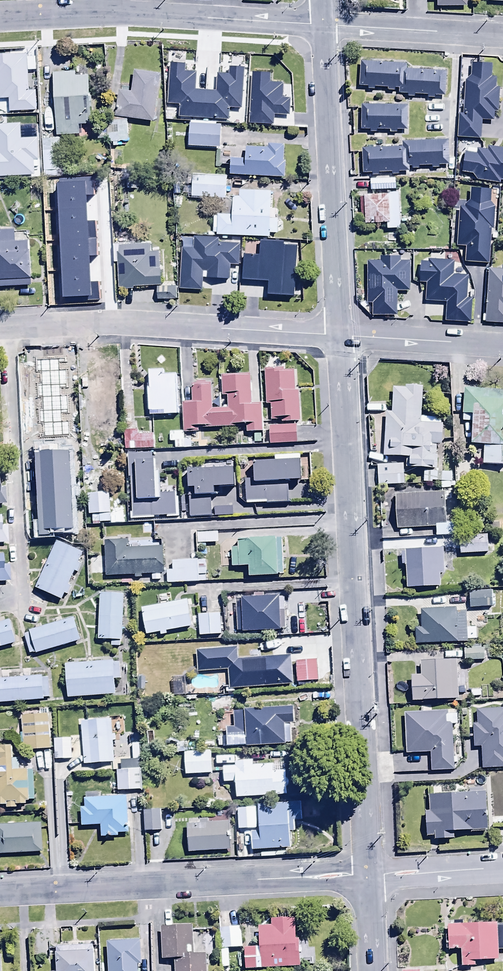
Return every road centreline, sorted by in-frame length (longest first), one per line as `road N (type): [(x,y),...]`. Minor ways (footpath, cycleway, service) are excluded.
road 1 (residential): [(342,335),(368,875)]
road 2 (residential): [(368,875),(0,894)]
road 3 (residential): [(9,326),(342,335)]
road 4 (residential): [(321,24),(86,13),(0,18)]
road 5 (residential): [(321,24),(342,335)]
road 6 (residential): [(18,603),(9,326)]
road 7 (residential): [(502,35),(321,24)]
road 8 (residential): [(342,335),(502,347)]
road 9 (residential): [(502,869),(368,875)]

